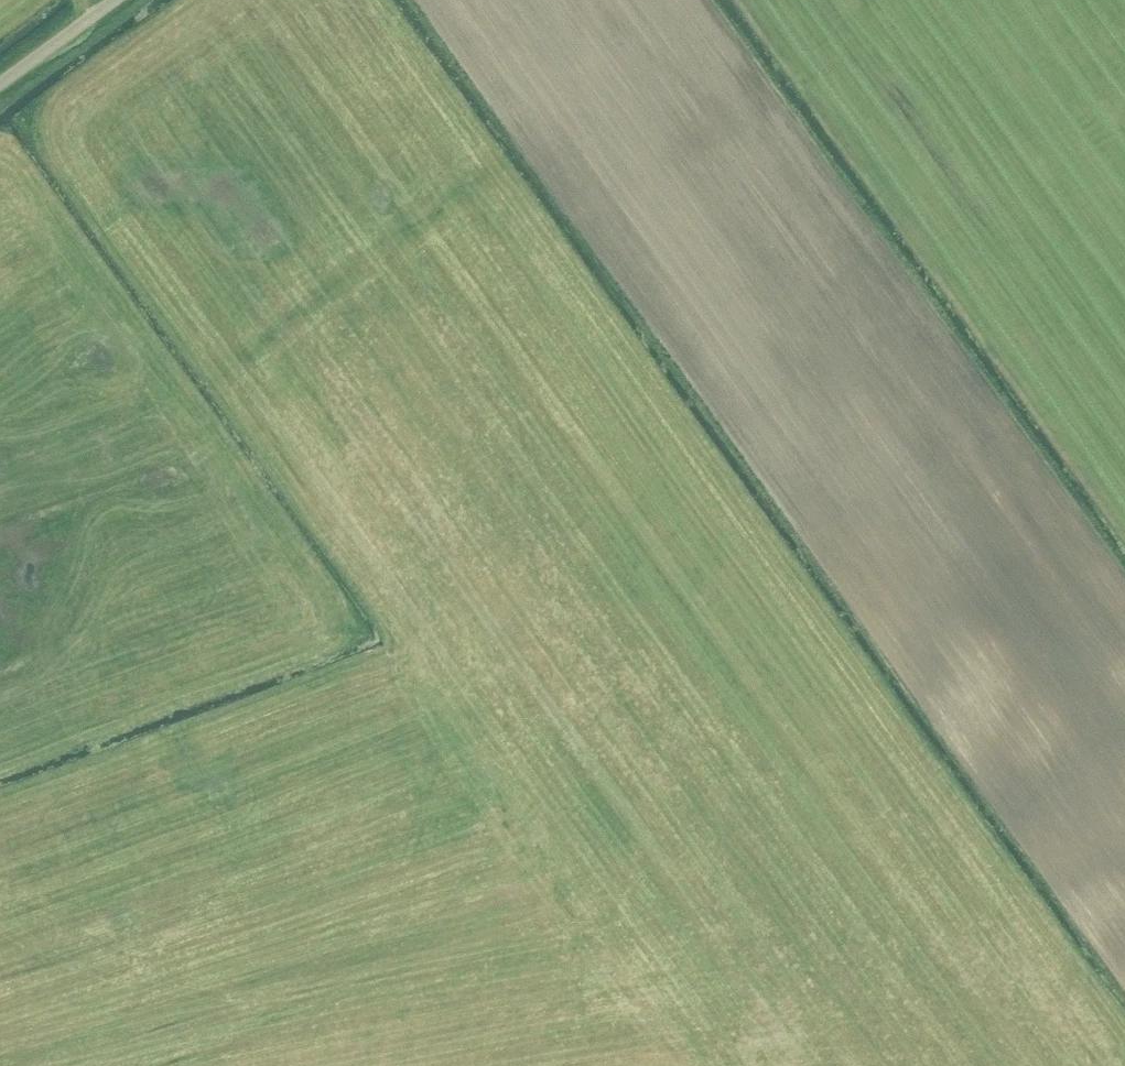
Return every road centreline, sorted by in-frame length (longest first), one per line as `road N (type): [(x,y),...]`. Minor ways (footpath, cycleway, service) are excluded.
road 1 (unclassified): [(0,82),(112,0)]

